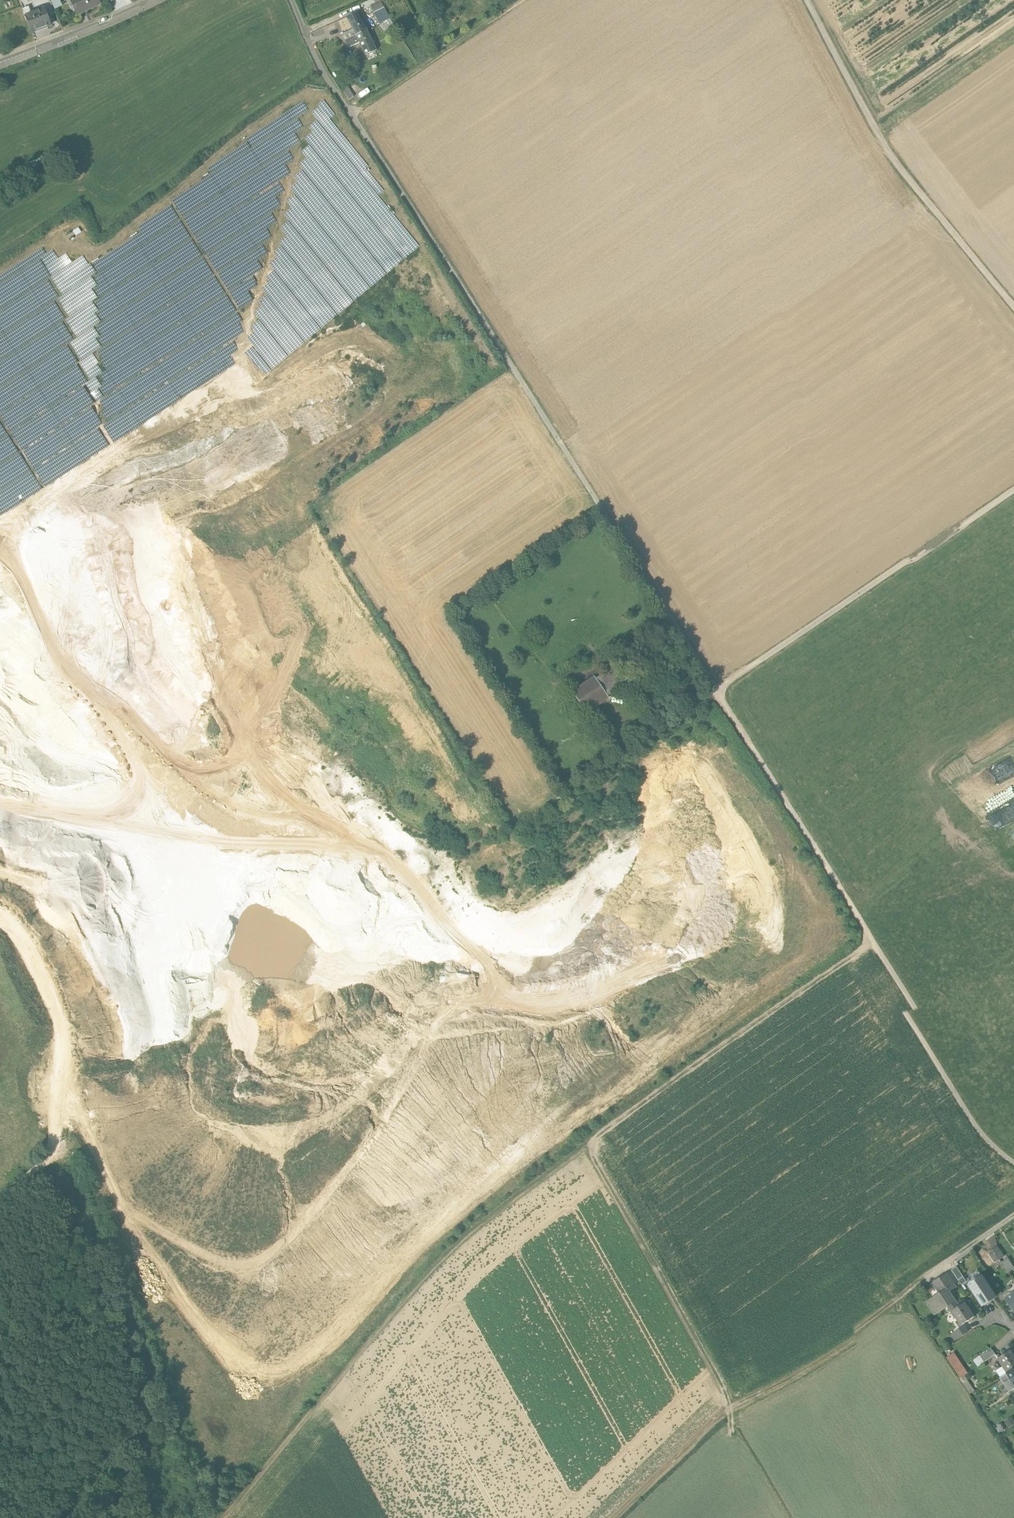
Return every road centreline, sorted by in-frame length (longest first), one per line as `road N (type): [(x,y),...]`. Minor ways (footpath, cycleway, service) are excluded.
road 1 (track): [(867,946),(457,1243),(225,1517)]
road 2 (track): [(711,697),(348,125),(286,0)]
road 3 (track): [(954,1263),(812,1362),(728,1405),(603,1517)]
road 4 (track): [(67,1145),(208,1517)]
road 5 (track): [(1013,307),(891,155),(806,0)]
road 6 (track): [(711,697),(1013,490)]
road 7 (track): [(728,1405),(583,1149)]
road 8 (track): [(867,946),(711,697)]
road 9 (track): [(1013,1162),(975,1124),(867,946)]
road 10 (track): [(711,697),(514,833)]
road 11 (track): [(348,125),(539,0)]
road 12 (residential): [(0,74),(174,0)]

